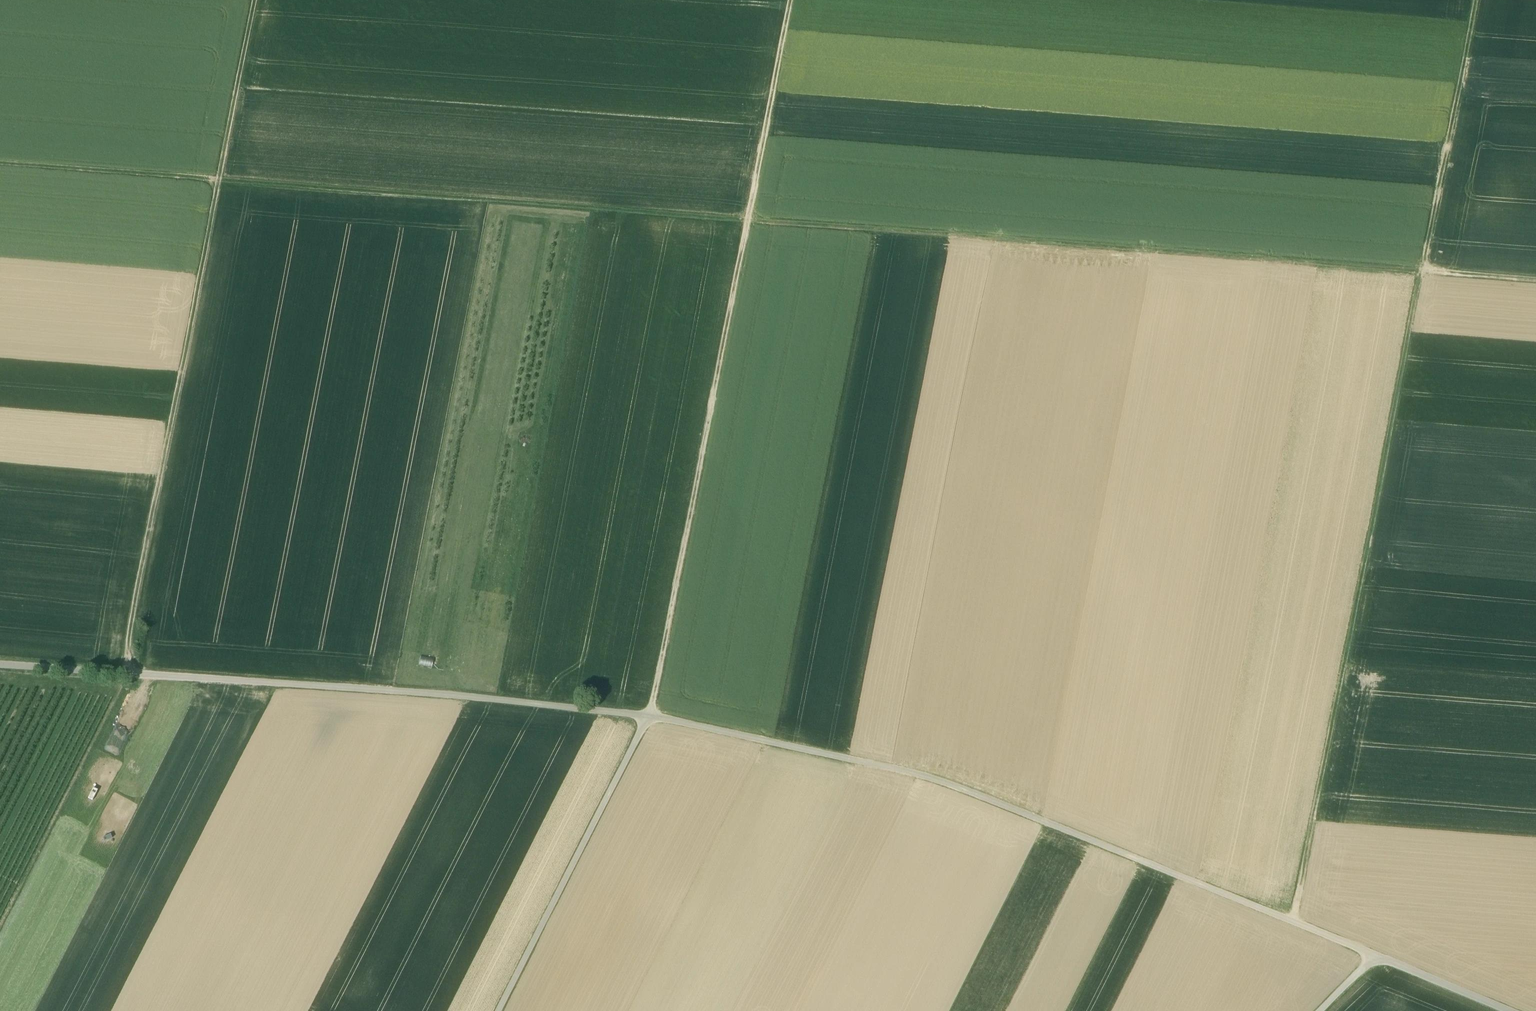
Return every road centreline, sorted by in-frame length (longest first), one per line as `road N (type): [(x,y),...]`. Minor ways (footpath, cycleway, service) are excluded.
road 1 (track): [(1535,281),(518,209),(0,163)]
road 2 (track): [(648,717),(933,779),(1375,956)]
road 3 (track): [(122,673),(253,0)]
road 4 (track): [(0,664),(648,717)]
road 5 (track): [(1422,272),(1328,787)]
road 6 (track): [(747,220),(720,397),(648,717)]
road 7 (track): [(648,717),(499,1010)]
road 8 (track): [(1422,272),(1475,0)]
road 9 (track): [(747,220),(797,0)]
road 10 (track): [(1510,1010),(1375,956)]
road 11 (track): [(1291,920),(1306,891),(1328,787)]

